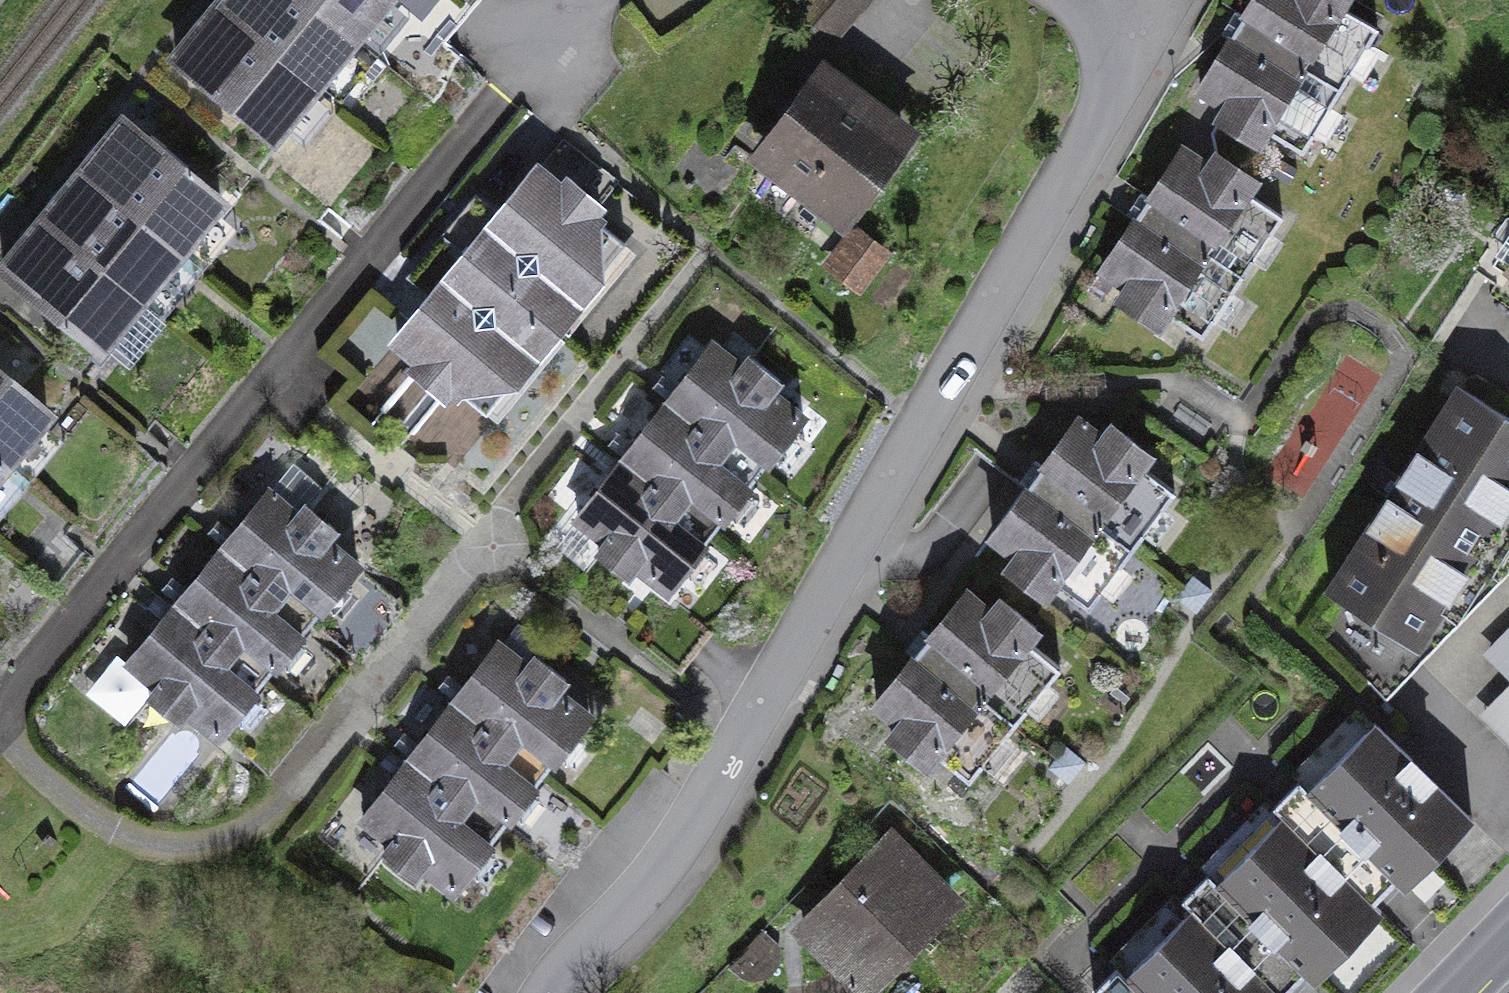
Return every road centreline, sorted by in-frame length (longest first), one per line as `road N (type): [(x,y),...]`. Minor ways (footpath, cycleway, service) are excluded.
road 1 (residential): [(543,992),(658,869),(706,796),(1133,49)]
road 2 (residential): [(584,0),(0,715)]

